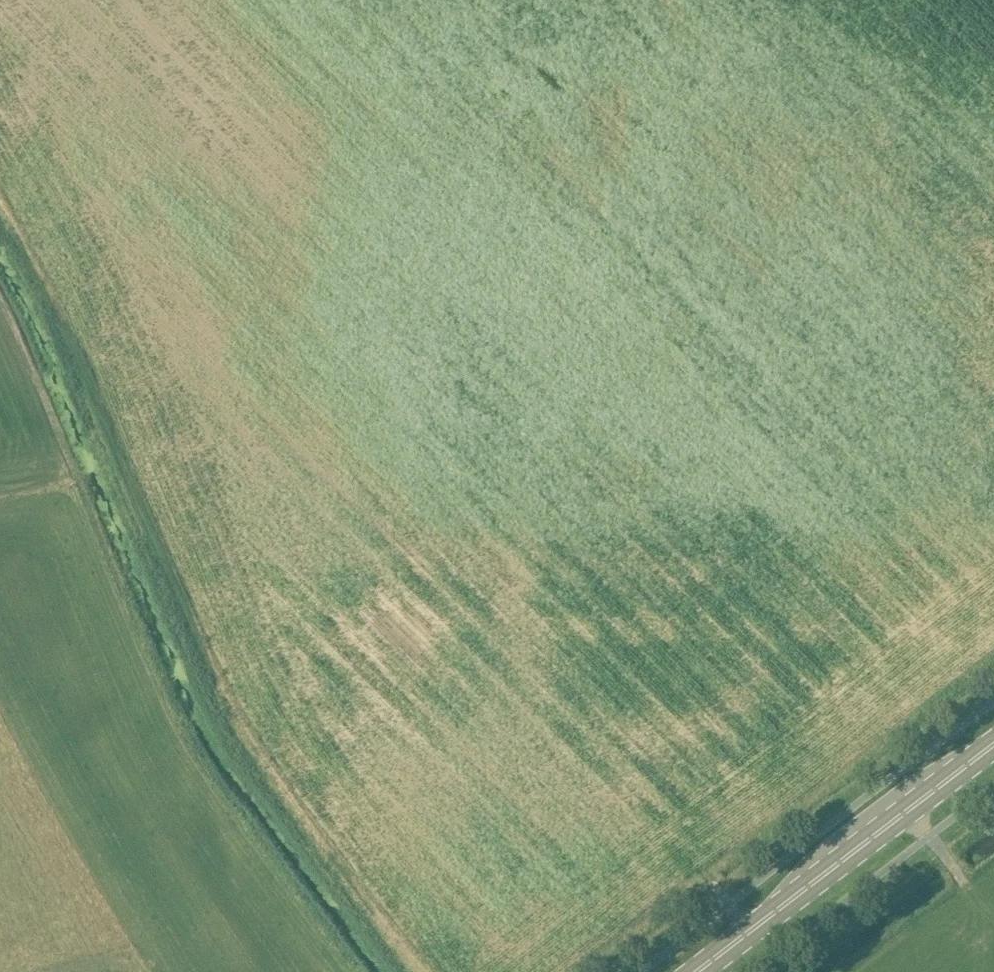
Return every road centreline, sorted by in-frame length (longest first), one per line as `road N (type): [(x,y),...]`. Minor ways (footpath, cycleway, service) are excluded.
road 1 (primary): [(697,971),(993,744)]

